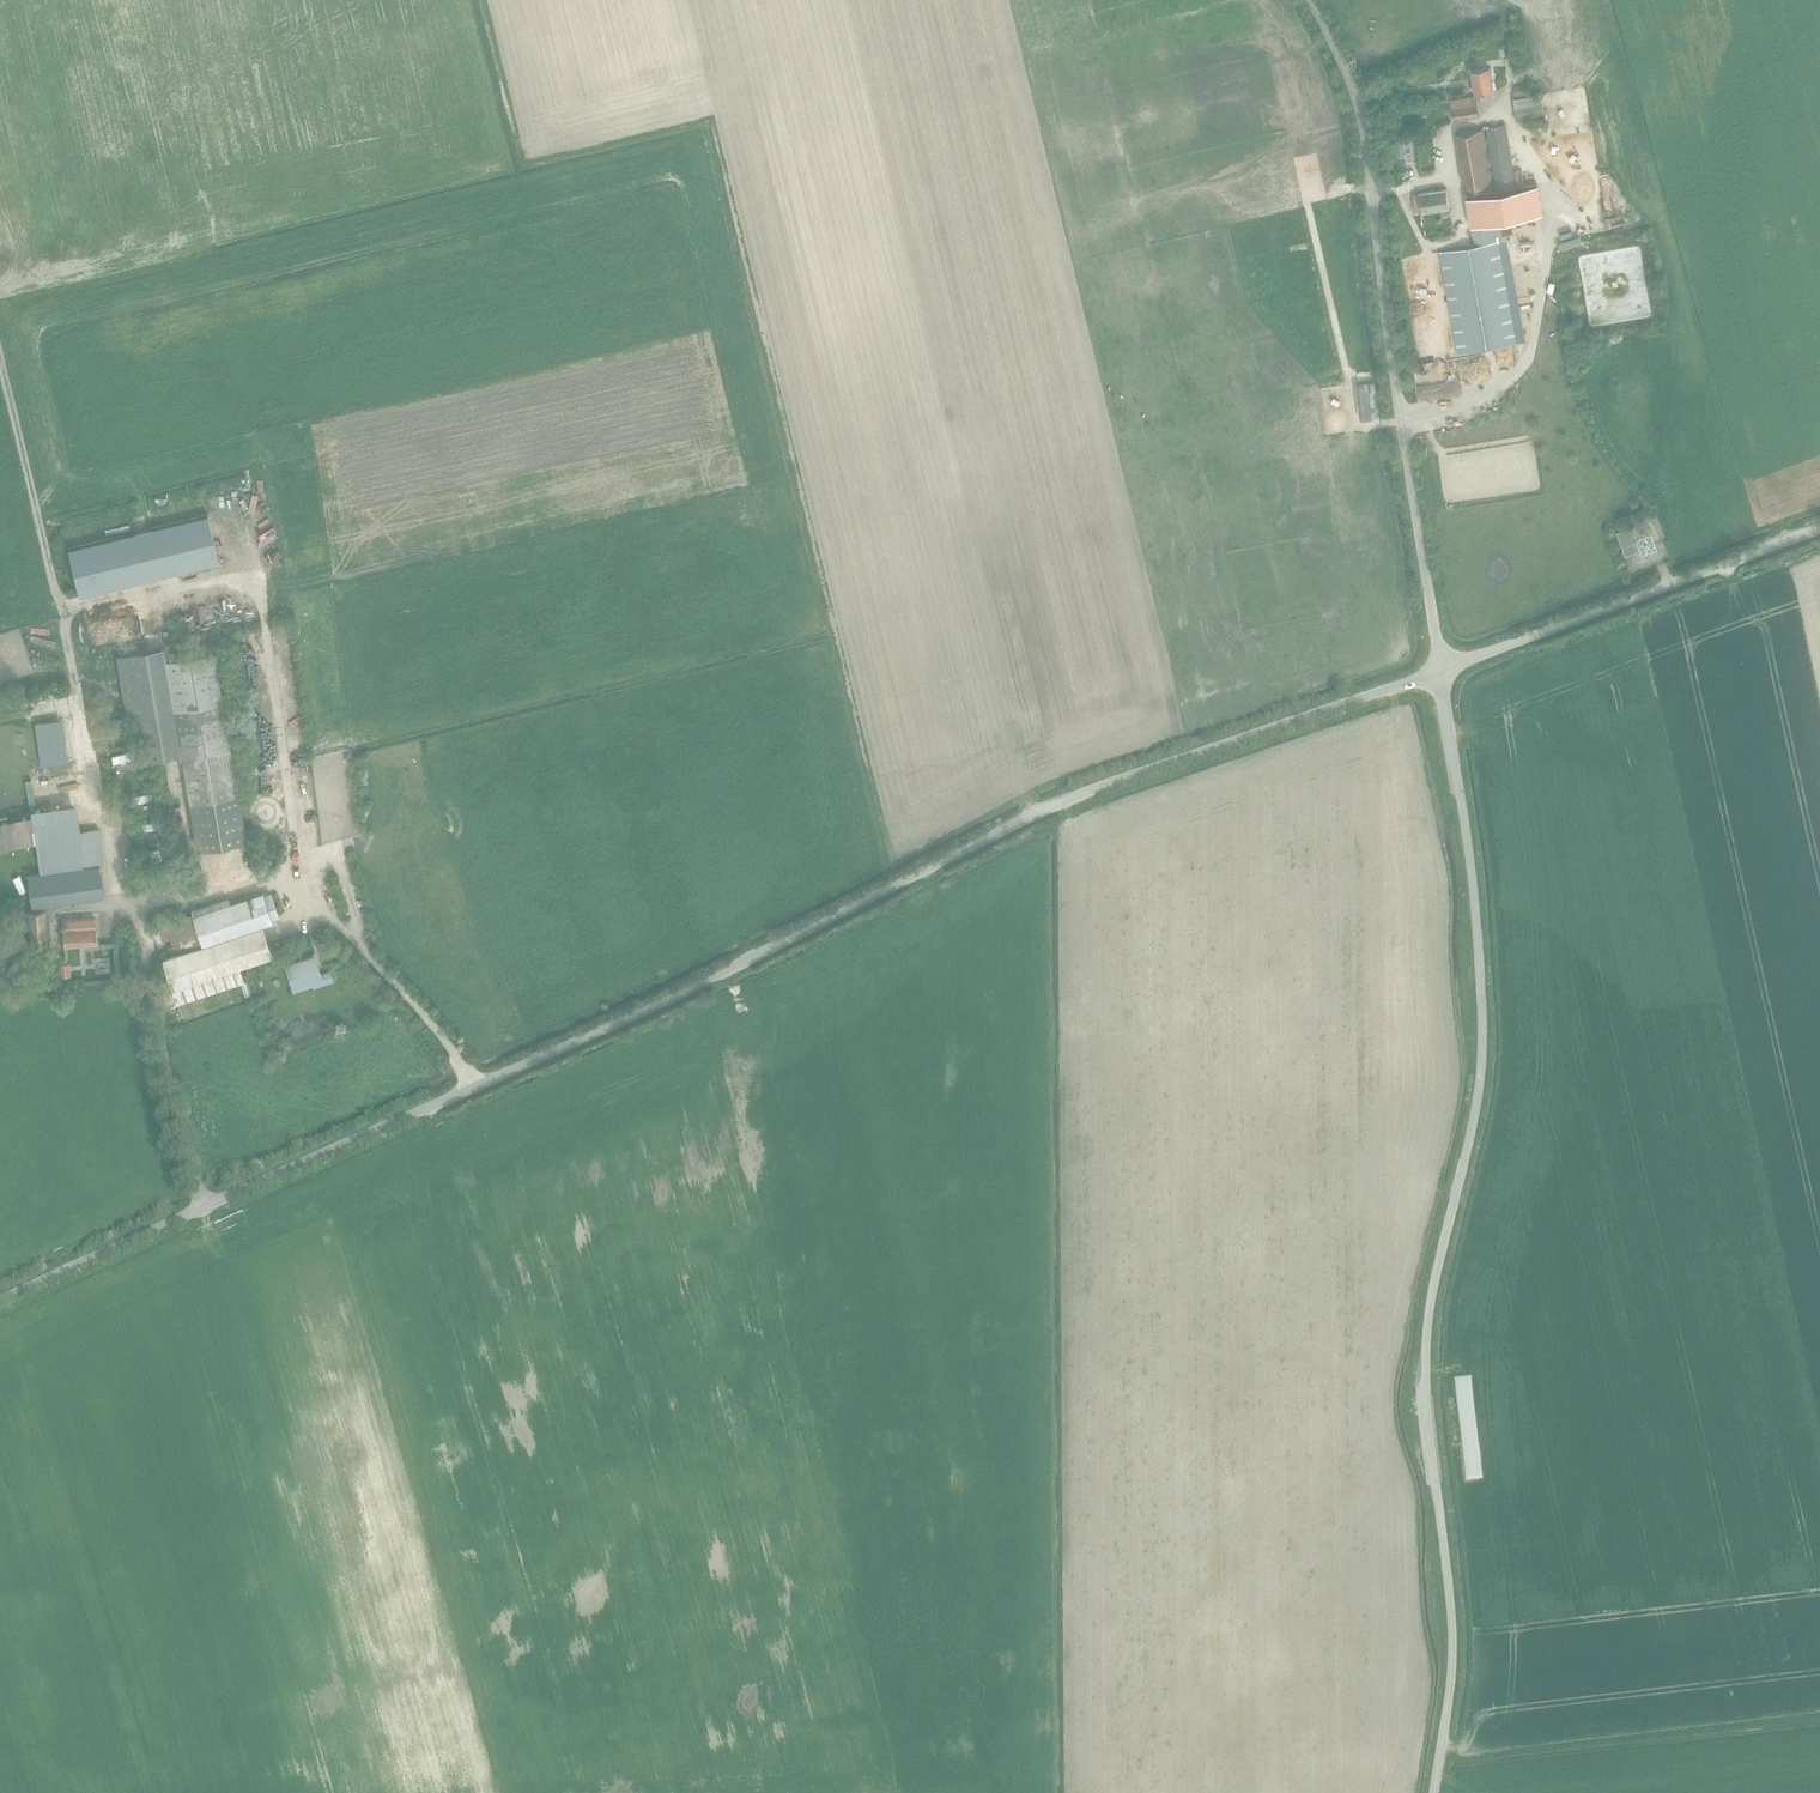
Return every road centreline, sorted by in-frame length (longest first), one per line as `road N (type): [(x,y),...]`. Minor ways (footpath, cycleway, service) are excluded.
road 1 (unclassified): [(0,1300),(668,999),(1078,794),(1440,669)]
road 2 (unclassified): [(1434,1792),(1453,1622),(1424,1360),(1431,1296),(1482,1076),(1482,986),(1440,669)]
road 3 (unclassified): [(1440,669),(1369,155),(1349,79),(1310,0)]
road 4 (unclassified): [(1440,669),(1819,529)]
road 5 (track): [(0,364),(54,590),(65,608)]

